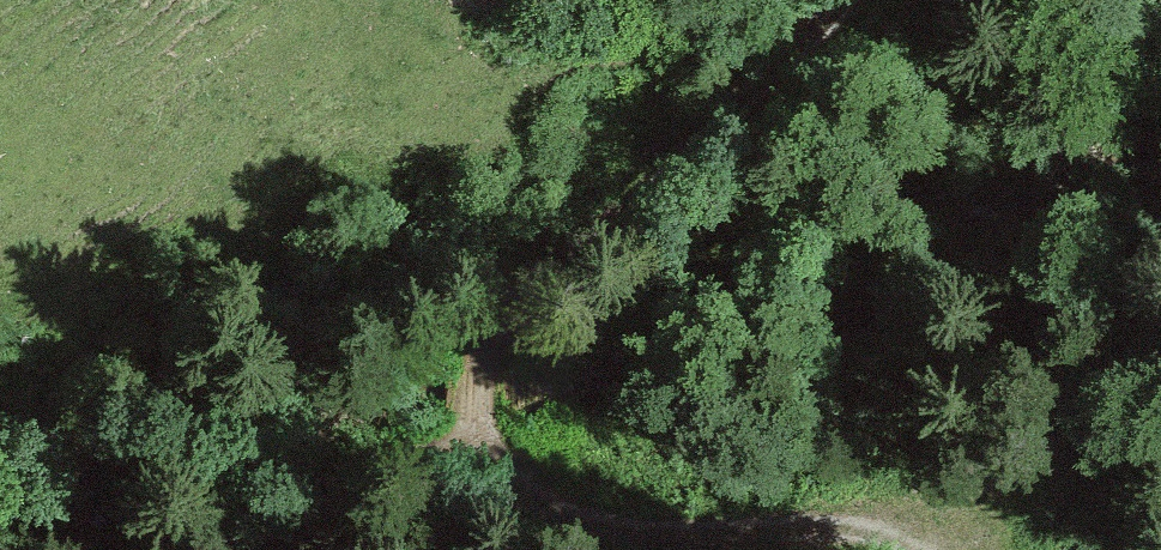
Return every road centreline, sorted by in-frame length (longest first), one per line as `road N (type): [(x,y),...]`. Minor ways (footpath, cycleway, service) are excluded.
road 1 (track): [(839,0),(488,339),(466,467)]
road 2 (track): [(466,467),(590,504),(847,533),(907,549)]
road 3 (track): [(309,549),(466,467)]

